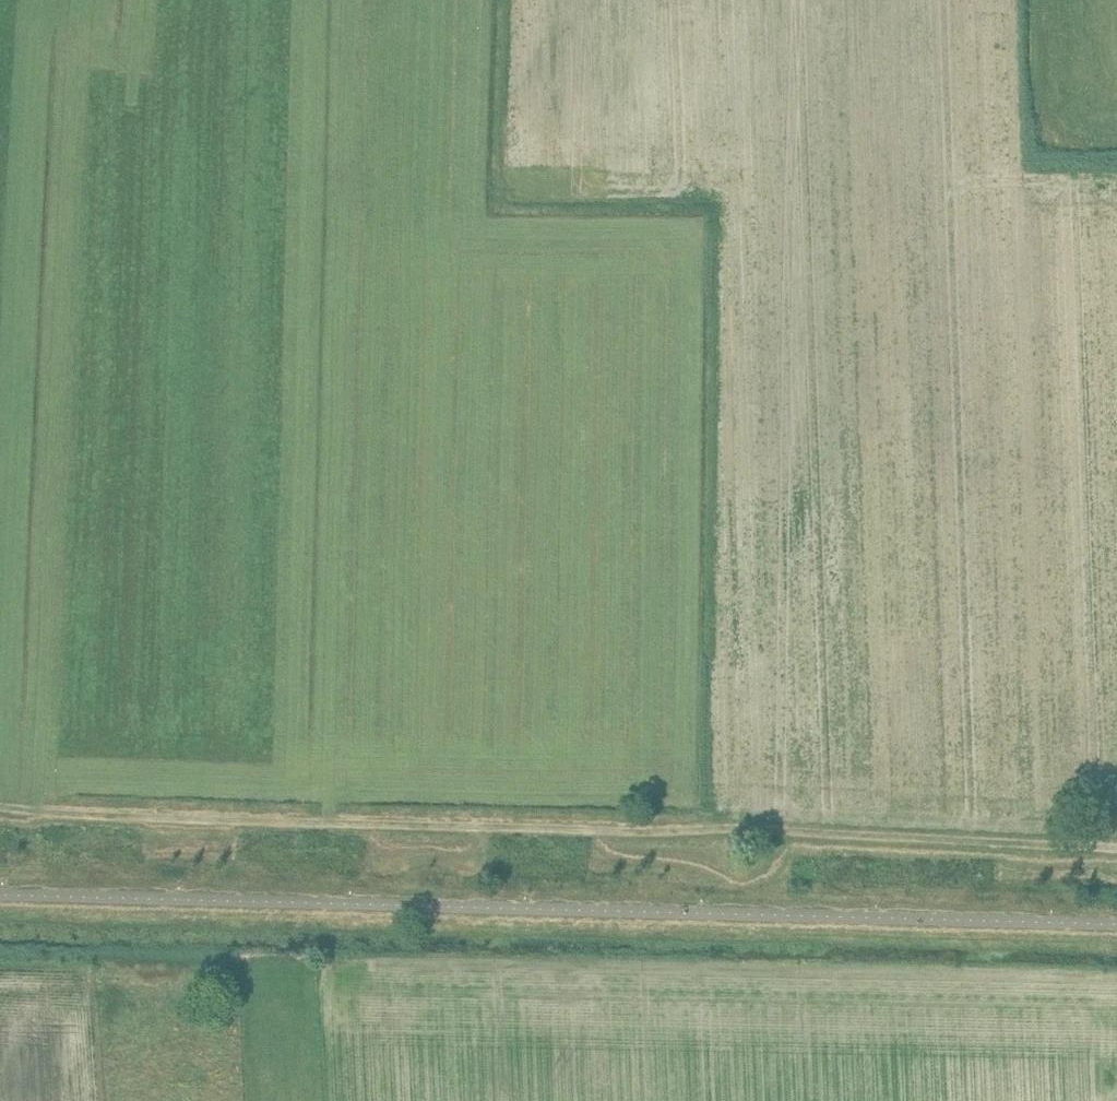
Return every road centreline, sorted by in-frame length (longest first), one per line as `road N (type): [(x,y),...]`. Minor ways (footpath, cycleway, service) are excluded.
road 1 (track): [(1116,843),(841,839),(742,826),(656,834),(146,818),(0,806)]

